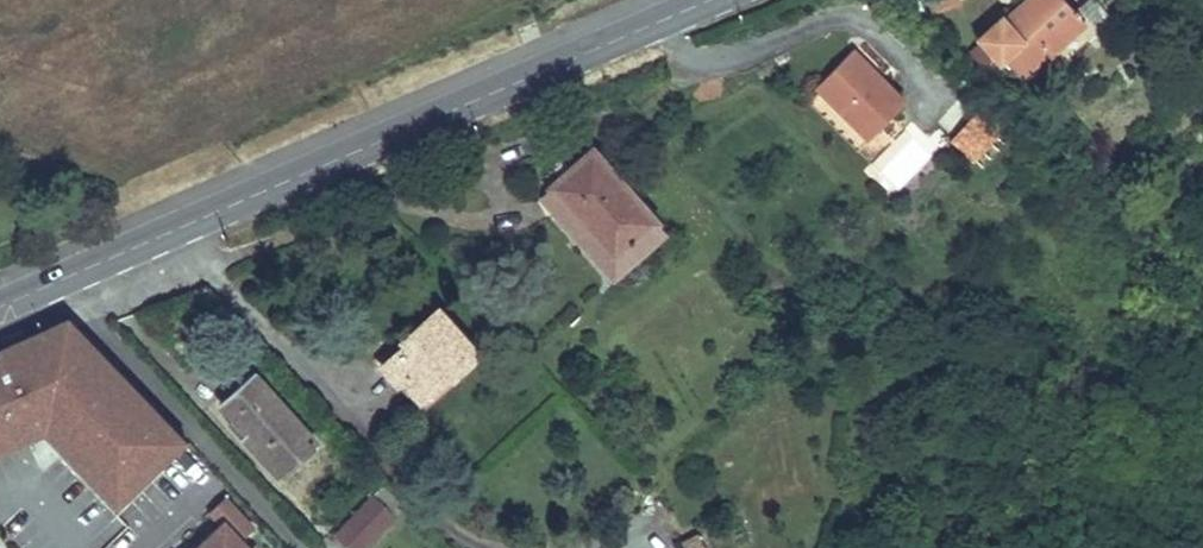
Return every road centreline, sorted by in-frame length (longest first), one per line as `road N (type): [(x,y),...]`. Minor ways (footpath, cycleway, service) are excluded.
road 1 (secondary): [(54,283),(715,0)]
road 2 (residential): [(289,547),(54,283)]

